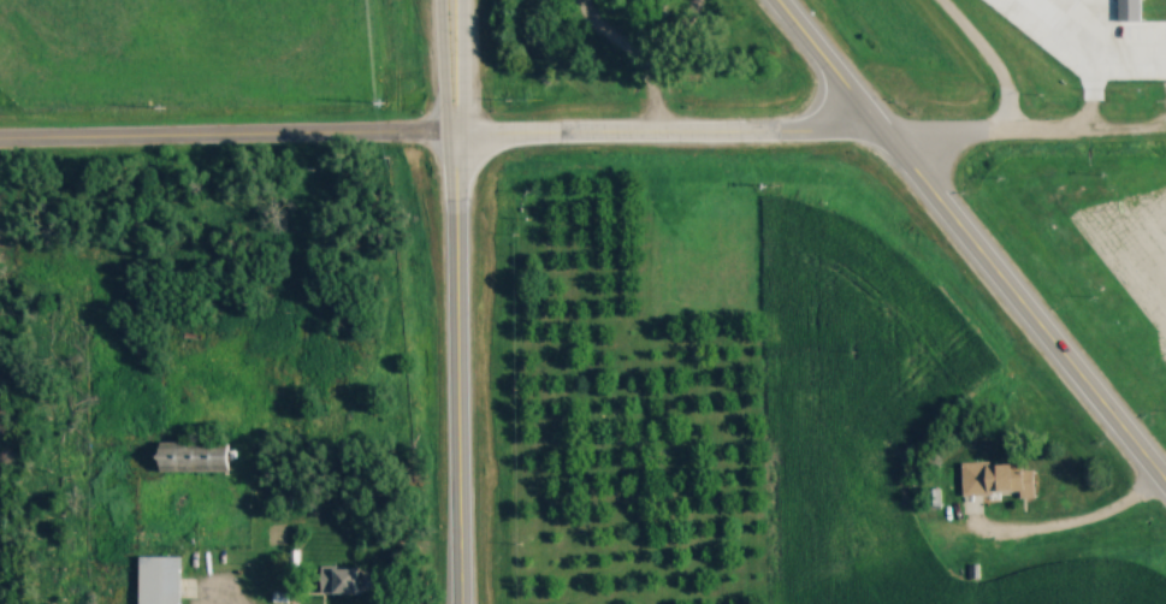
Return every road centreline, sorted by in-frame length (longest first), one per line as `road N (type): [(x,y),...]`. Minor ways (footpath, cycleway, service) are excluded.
road 1 (secondary): [(1165,492),(776,0)]
road 2 (secondary): [(459,603),(450,138)]
road 3 (residential): [(0,144),(450,138)]
road 4 (secondary): [(886,131),(450,138)]
road 5 (residential): [(1165,129),(886,131)]
road 6 (secondary): [(431,0),(437,118),(450,138)]
road 7 (secondary): [(450,138),(460,118),(455,0)]

